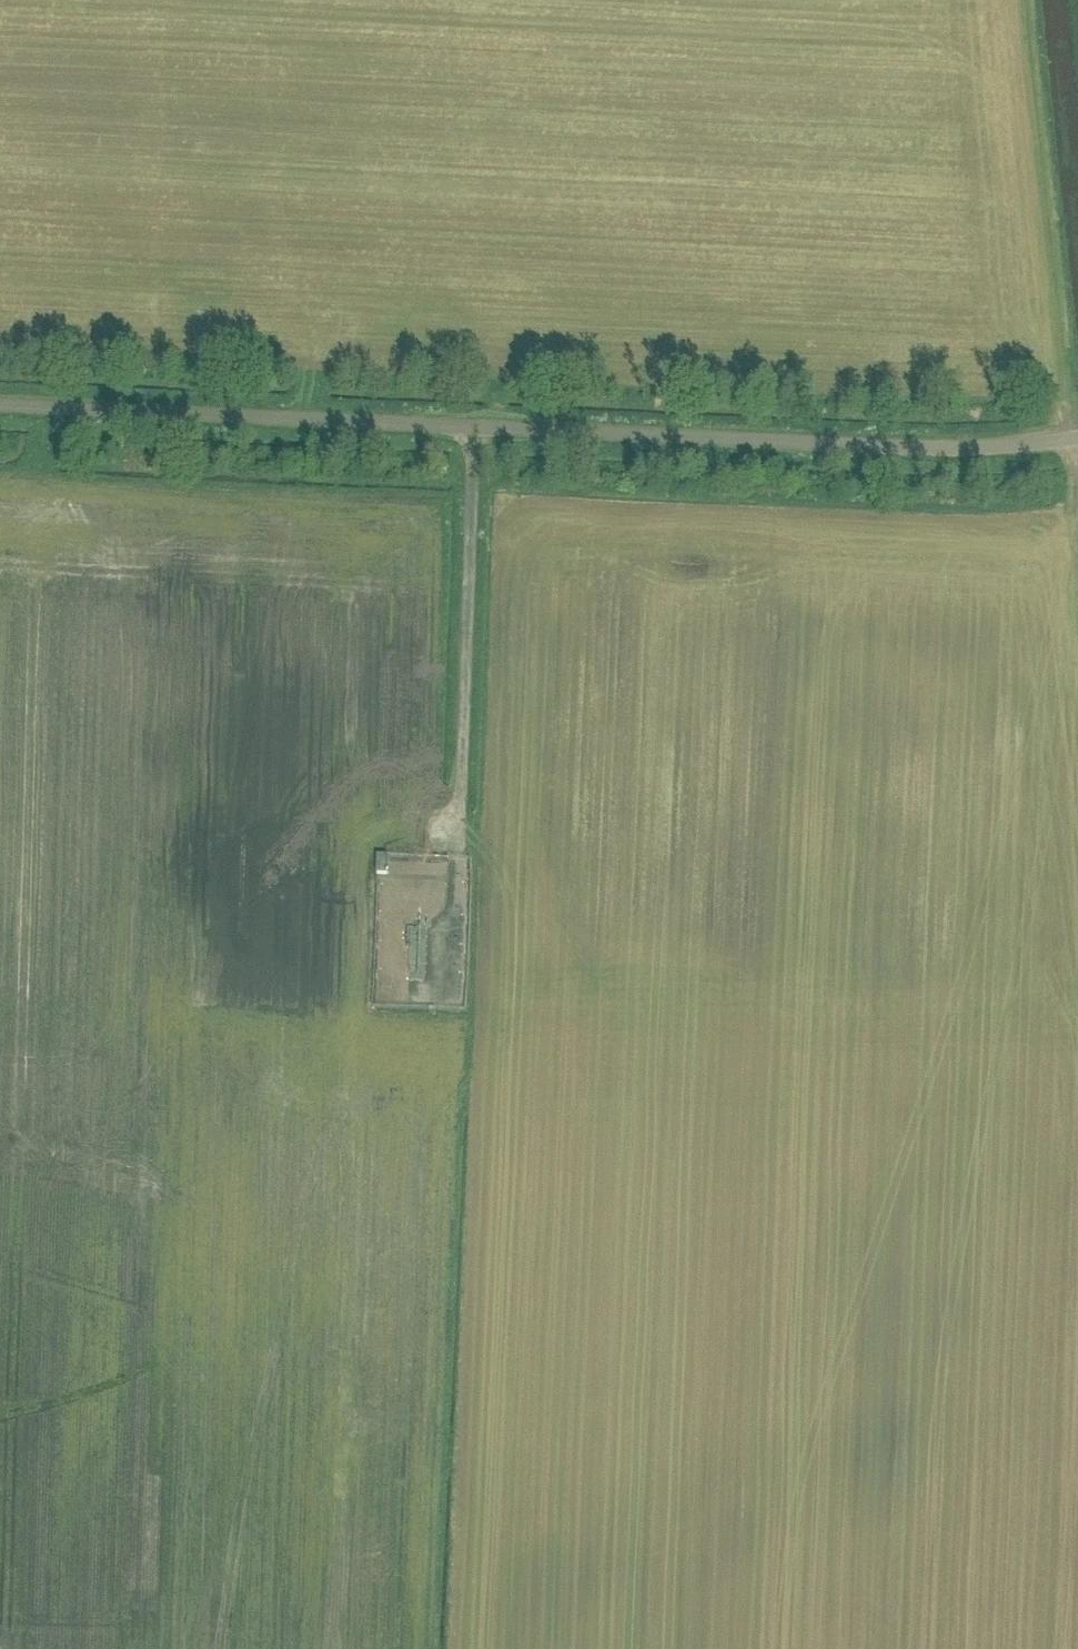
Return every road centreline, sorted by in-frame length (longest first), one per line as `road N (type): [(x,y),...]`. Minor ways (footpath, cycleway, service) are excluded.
road 1 (unclassified): [(1077,439),(955,449),(0,405)]
road 2 (track): [(1077,542),(1063,387)]

